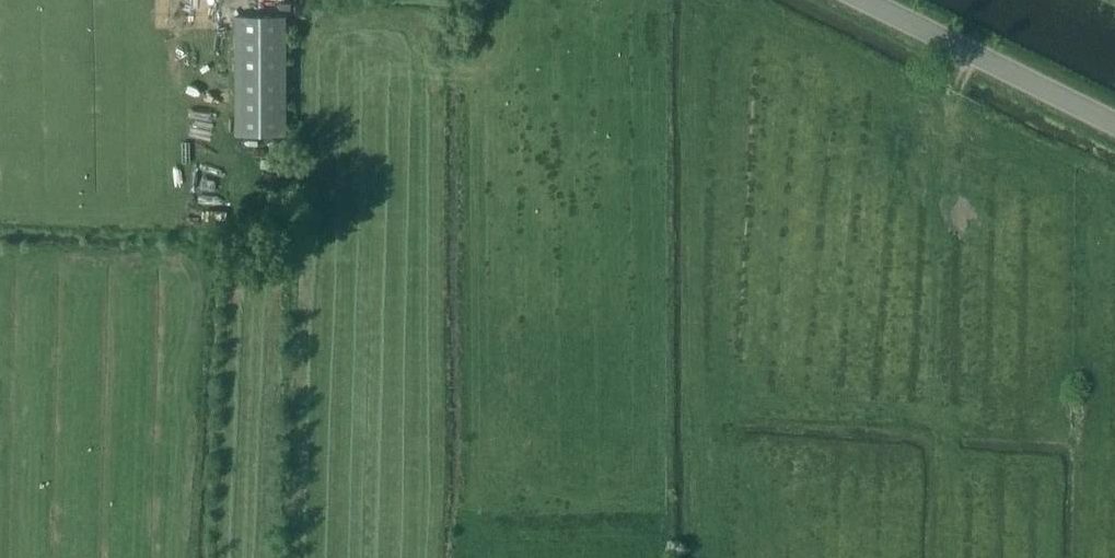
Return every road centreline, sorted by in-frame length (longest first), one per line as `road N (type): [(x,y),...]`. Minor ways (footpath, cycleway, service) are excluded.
road 1 (secondary): [(1114,126),(859,0)]

